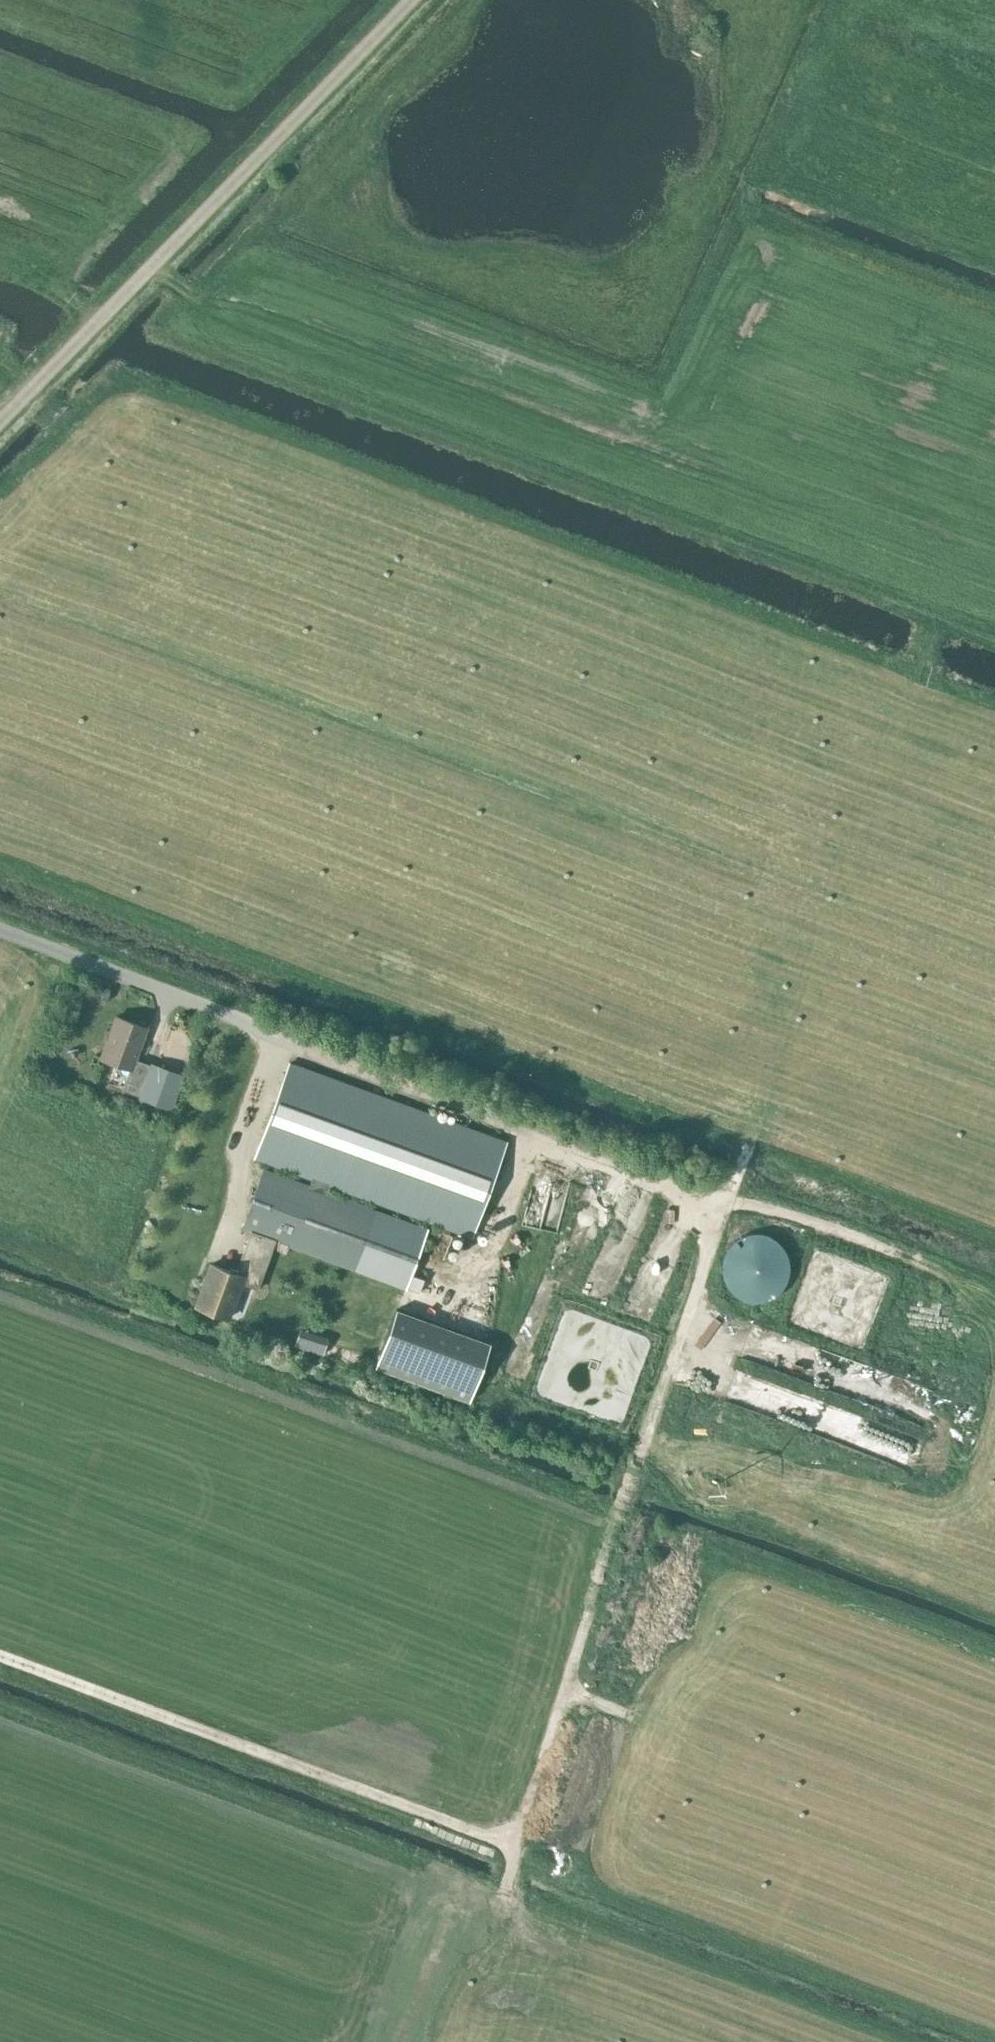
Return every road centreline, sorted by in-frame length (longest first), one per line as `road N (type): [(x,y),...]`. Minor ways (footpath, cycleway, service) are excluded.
road 1 (unclassified): [(0,420),(410,0)]

